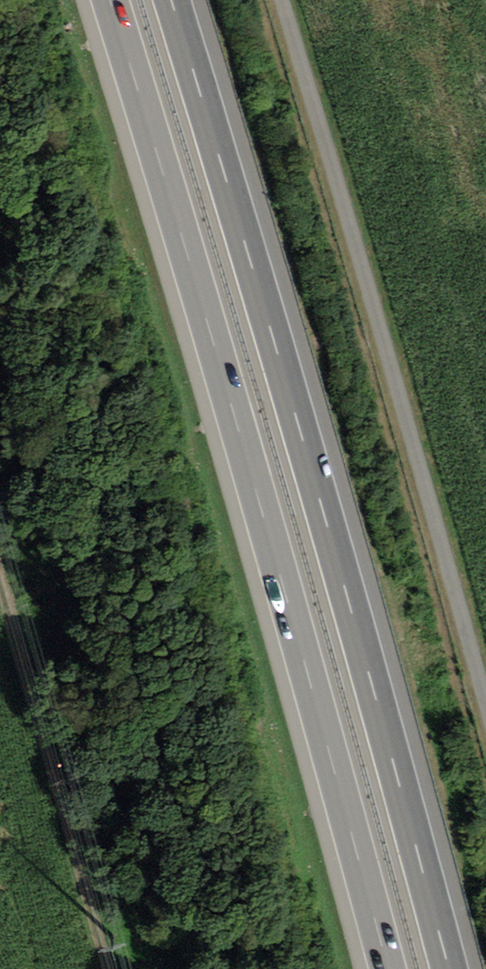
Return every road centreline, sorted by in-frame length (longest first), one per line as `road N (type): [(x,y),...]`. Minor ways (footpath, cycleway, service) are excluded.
road 1 (motorway): [(106,0),(384,968)]
road 2 (motorway): [(445,968),(326,528),(169,0)]
road 3 (track): [(485,758),(277,0)]
road 4 (track): [(77,968),(0,691)]

